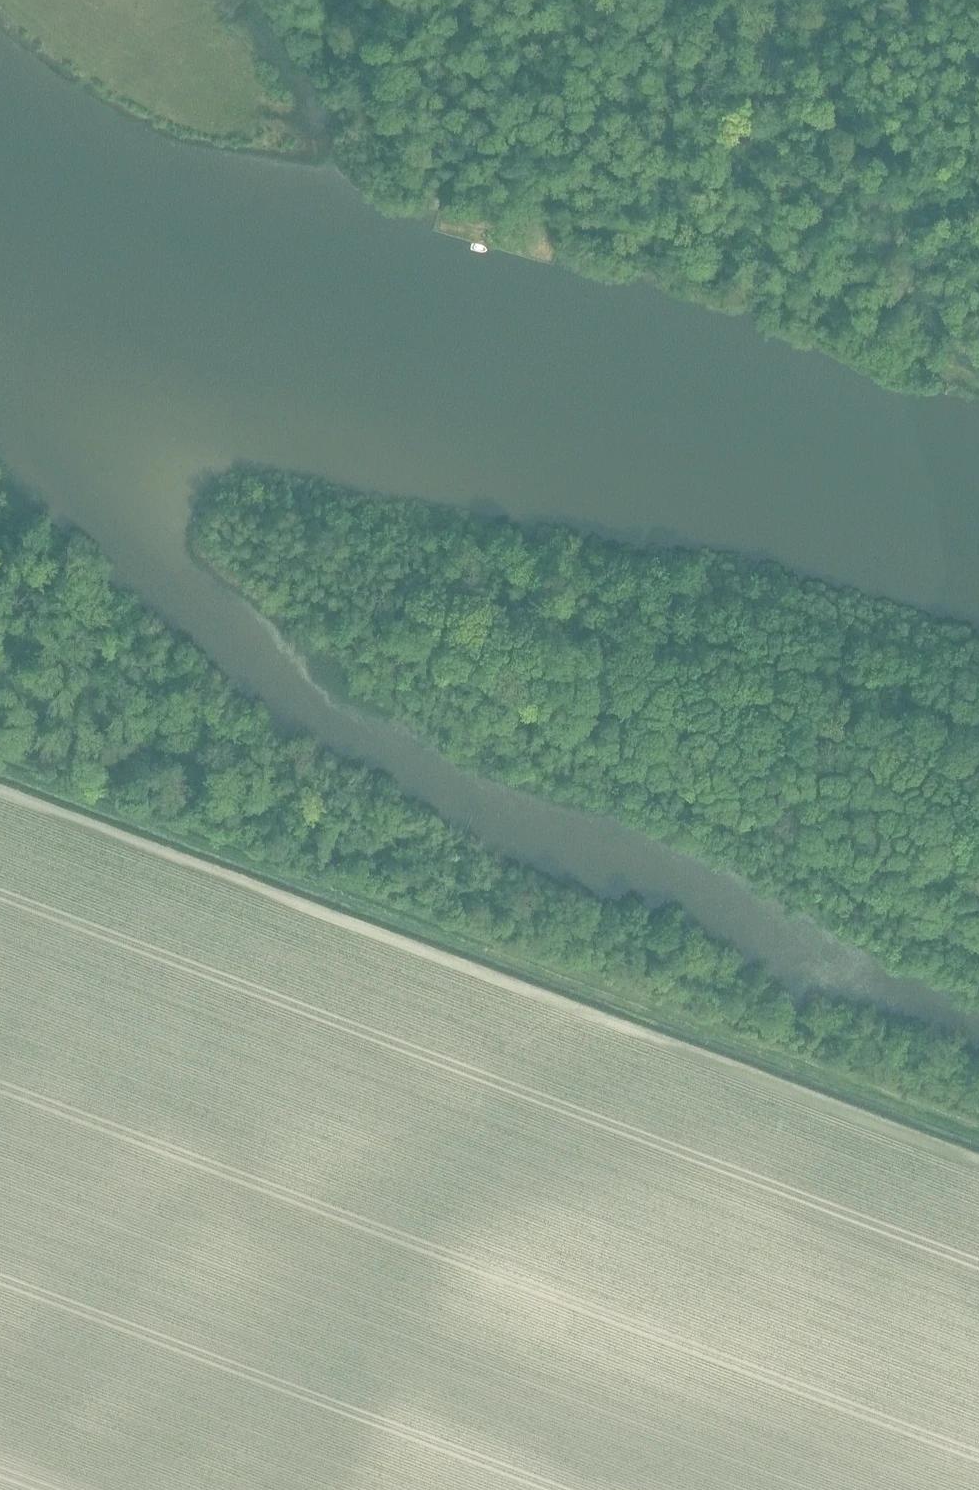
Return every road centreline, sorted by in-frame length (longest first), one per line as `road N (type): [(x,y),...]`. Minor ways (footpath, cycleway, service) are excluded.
road 1 (track): [(0,506),(407,913),(978,1132)]

